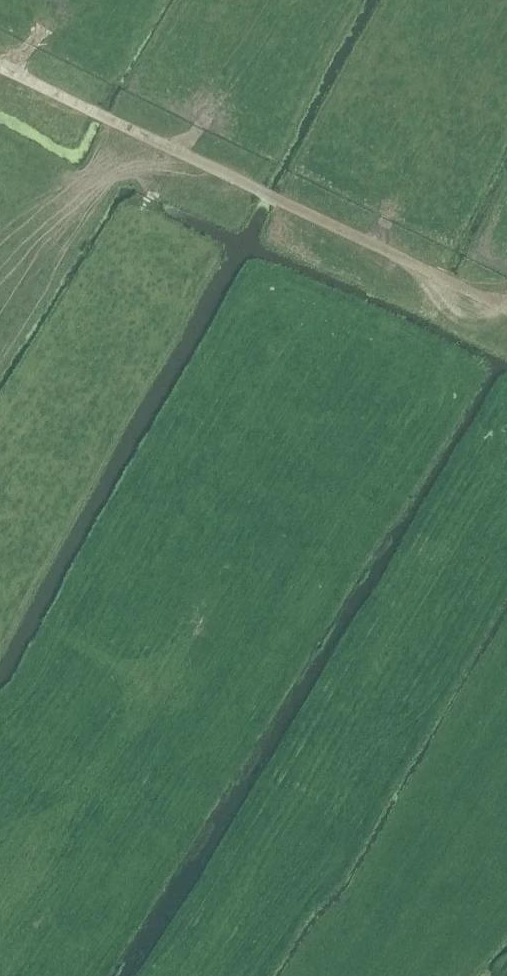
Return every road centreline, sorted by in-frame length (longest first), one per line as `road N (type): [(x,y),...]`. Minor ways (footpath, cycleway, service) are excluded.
road 1 (track): [(7,68),(506,309)]

